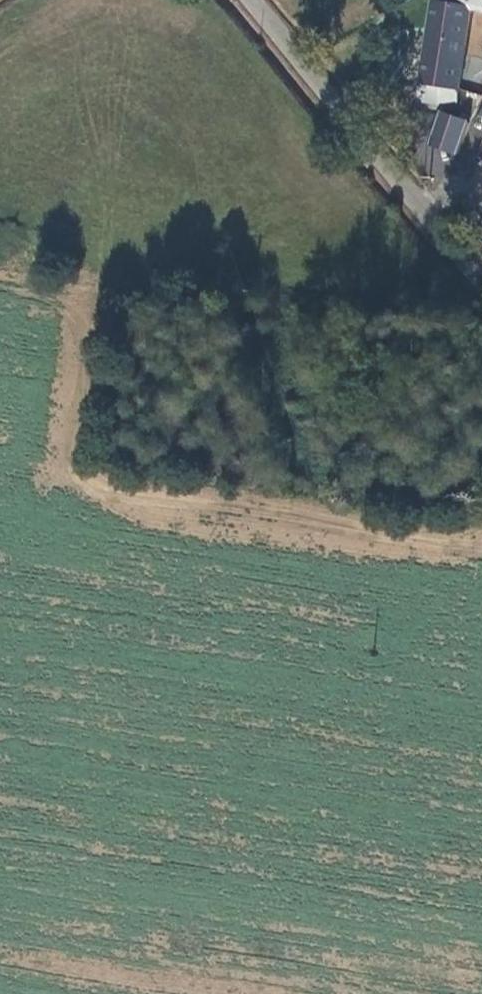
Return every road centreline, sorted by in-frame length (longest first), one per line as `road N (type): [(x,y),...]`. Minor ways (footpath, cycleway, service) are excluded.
road 1 (unclassified): [(481,280),(248,0)]

